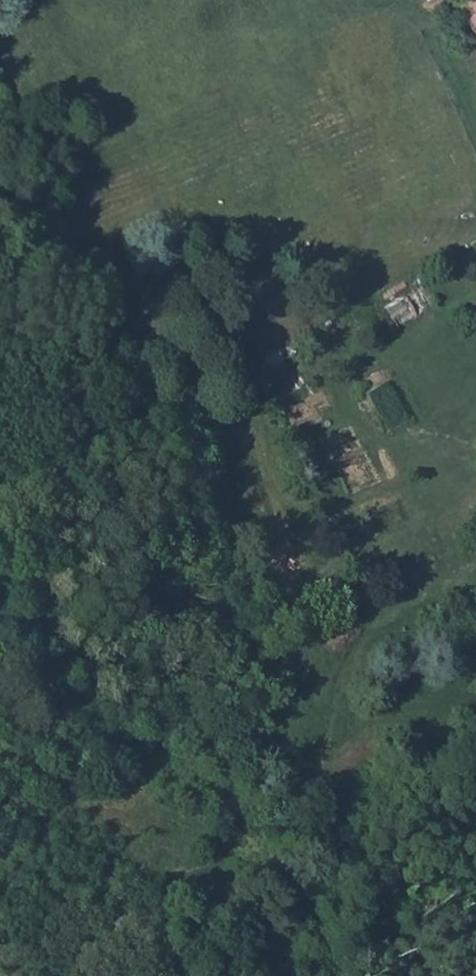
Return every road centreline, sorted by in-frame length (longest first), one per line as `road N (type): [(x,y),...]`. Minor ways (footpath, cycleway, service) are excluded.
road 1 (track): [(0,746),(99,806),(192,824),(236,845),(293,899),(318,945)]

